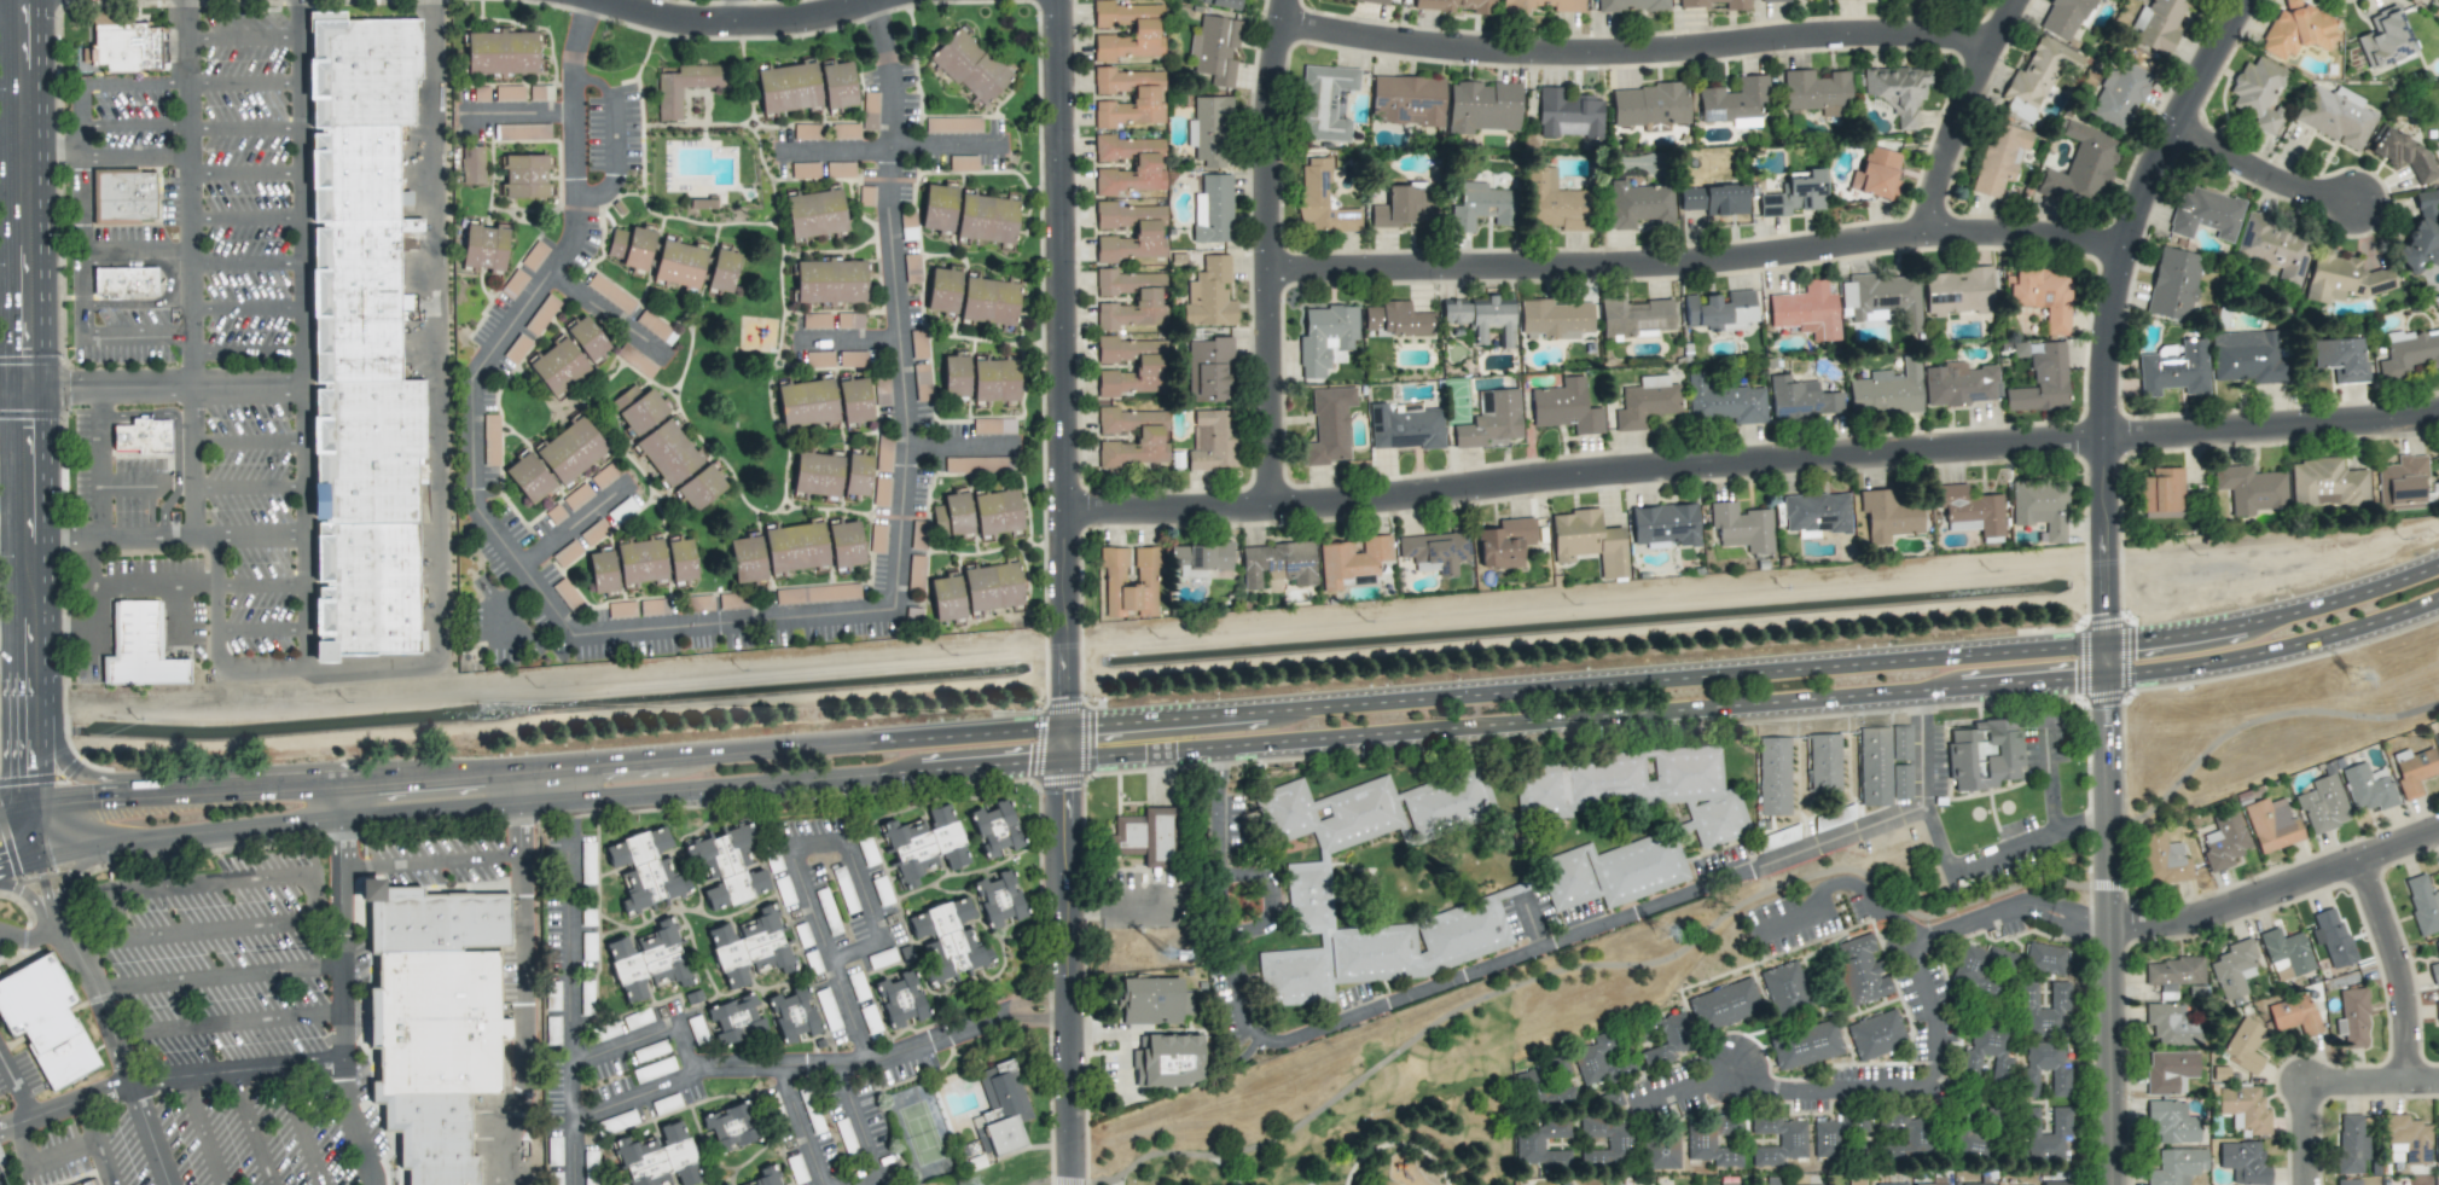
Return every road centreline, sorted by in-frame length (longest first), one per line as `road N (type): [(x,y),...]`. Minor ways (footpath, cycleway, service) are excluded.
road 1 (residential): [(1068,515),(1355,509),(2438,404)]
road 2 (residential): [(1064,0),(1073,1184)]
road 3 (residential): [(1219,747),(1244,1041),(1281,1042),(1922,809),(1921,687)]
road 4 (secondary): [(1070,727),(29,812)]
road 5 (secondary): [(2110,644),(1070,727)]
road 6 (residential): [(585,5),(570,75),(569,239),(475,373),(474,505),(575,638),(893,610)]
road 7 (secondary): [(1177,749),(2115,673)]
road 8 (residential): [(1271,279),(1653,275),(1974,234),(2138,243)]
road 9 (residential): [(29,812),(37,650),(27,0)]
road 10 (residential): [(2004,46),(1895,40),(1661,62),(1508,63),(1284,30)]
road 11 (tertiary): [(2109,662),(2116,378),(2138,243),(2184,120),(2250,0)]
road 12 (secondary): [(574,797),(1177,749)]
road 13 (residential): [(893,610),(906,432),(887,175),(890,93),(876,10)]
road 14 (tertiary): [(2109,1184),(2109,662)]
road 15 (residential): [(1272,513),(1270,120),(1292,0)]
road 16 (residential): [(1923,934),(1915,962),(1936,1023),(1930,1085),(1784,1090),(1737,1074),(1637,1105)]
road 17 (residential): [(2114,922),(2050,901),(2016,902),(1923,934),(1847,883),(1820,889),(1822,914),(1750,941)]
road 18 (residential): [(562,0),(713,31),(805,27),(912,0)]
road 19 (residential): [(2438,827),(2224,908),(2166,922),(2114,922)]
road 20 (secondary): [(2438,563),(2266,621),(2110,644)]
road 21 (secondary): [(2115,673),(2251,658),(2438,601)]
road 22 (secondary): [(37,858),(343,818)]
road 23 (residential): [(1941,238),(1971,127),(2028,0)]
road 24 (residential): [(1922,809),(1951,873),(2112,812)]
road 25 (residential): [(2414,1081),(2399,957),(2357,858)]
road 26 (residential): [(2184,120),(2276,175),(2363,204)]
road 27 (secondary): [(343,818),(522,800)]
road 28 (residential): [(2438,1081),(2307,1082)]

